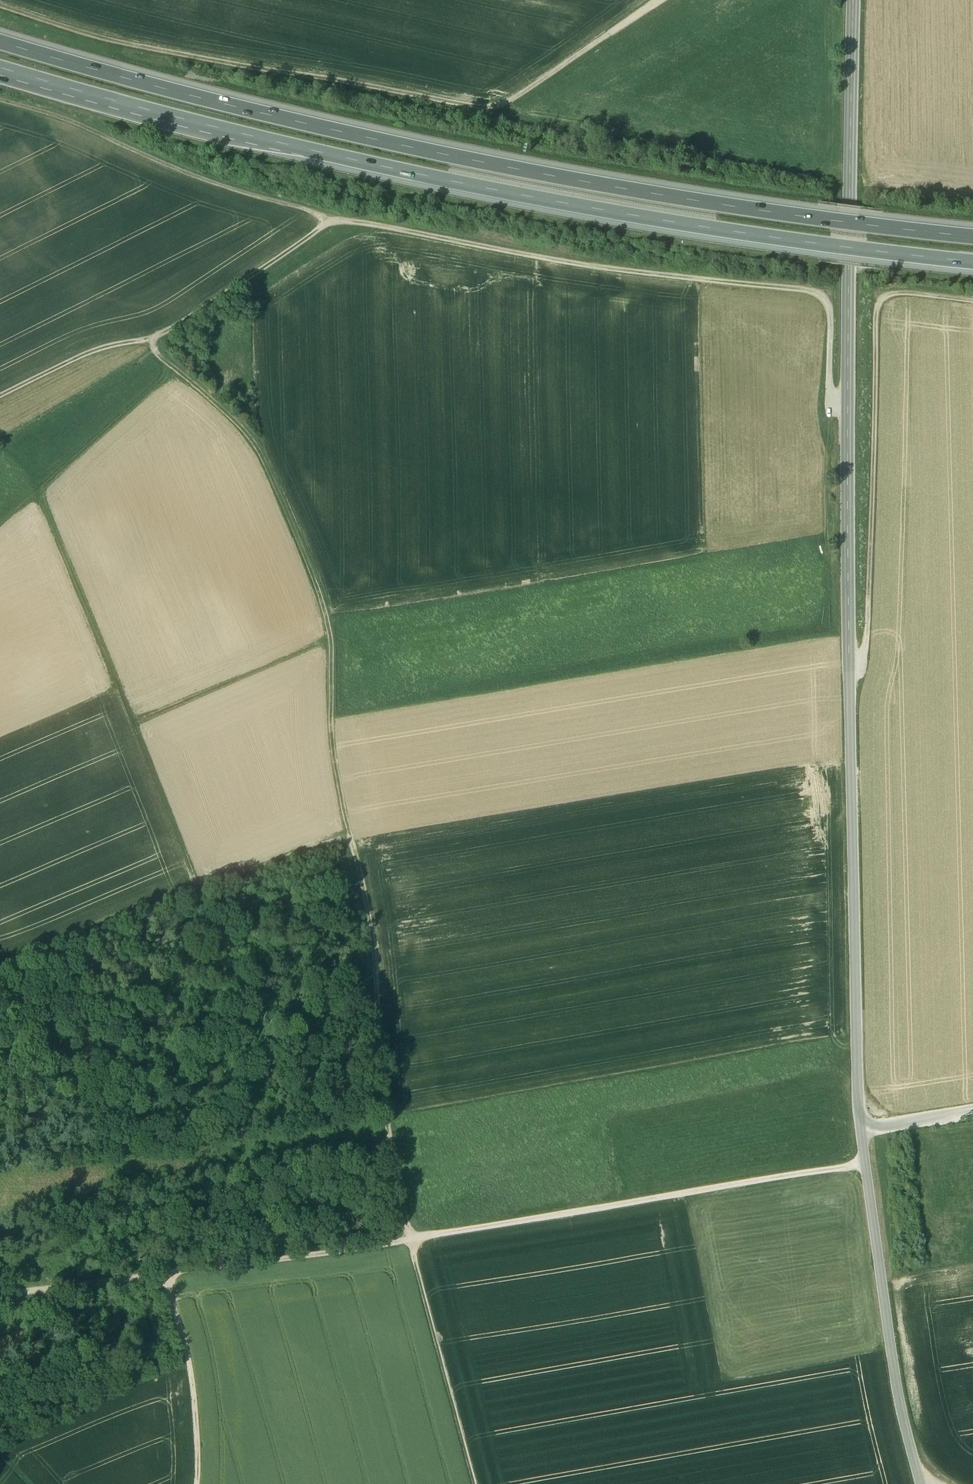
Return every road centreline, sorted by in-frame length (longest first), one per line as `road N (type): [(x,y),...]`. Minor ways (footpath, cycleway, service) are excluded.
road 1 (tertiary): [(854,0),(848,409),(859,1110),(895,1375),(921,1483)]
road 2 (motorway): [(0,68),(371,170),(859,258),(972,269)]
road 3 (motorway): [(972,241),(803,221),(469,161),(281,121),(0,41)]
road 4 (track): [(0,1298),(866,1166)]
road 5 (track): [(0,10),(174,59),(486,112),(661,0)]
road 6 (track): [(351,830),(363,881),(379,1144),(473,1483)]
road 7 (track): [(327,219),(599,269),(816,294),(832,318),(832,399),(848,409)]
road 8 (track): [(172,368),(247,436),(328,618),(333,760),(351,830)]
road 9 (track): [(849,666),(866,654),(878,309),(898,294),(972,301)]
road 10 (track): [(39,495),(200,894)]
road 11 (track): [(0,102),(327,219)]
road 12 (track): [(0,1007),(134,1190),(166,1277)]
road 13 (track): [(0,978),(84,952),(200,894)]
road 14 (track): [(327,219),(154,342)]
road 15 (track): [(197,1483),(193,1391),(166,1277)]
road 16 (track): [(39,495),(172,368)]
road 17 (track): [(154,342),(90,352),(0,395)]
road 18 (track): [(351,830),(200,894)]

